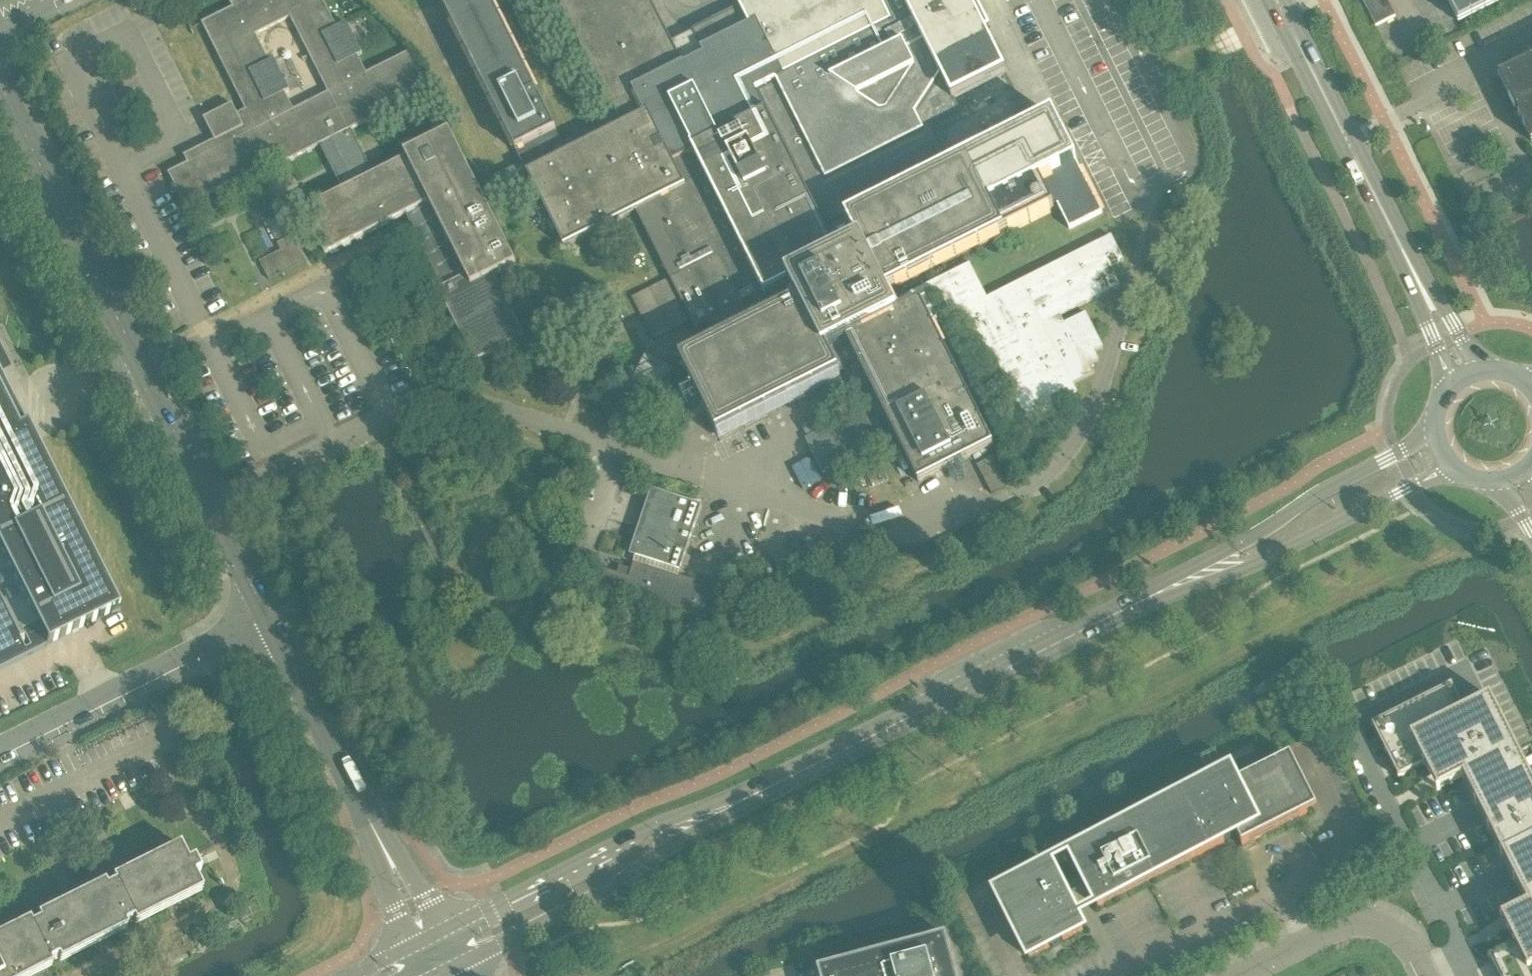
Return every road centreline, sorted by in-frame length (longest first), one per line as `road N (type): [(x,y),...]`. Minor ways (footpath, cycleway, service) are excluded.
road 1 (secondary): [(722,807),(1438,451)]
road 2 (unclassified): [(269,617),(0,74)]
road 3 (secondary): [(1465,372),(1278,0)]
road 4 (unclassified): [(432,938),(269,617)]
road 5 (secondary): [(447,969),(619,883),(722,807)]
road 6 (secondary): [(722,807),(432,938)]
road 7 (unclassified): [(269,617),(0,754)]
road 8 (unclassified): [(1248,975),(1350,923),(1397,932),(1424,975)]

